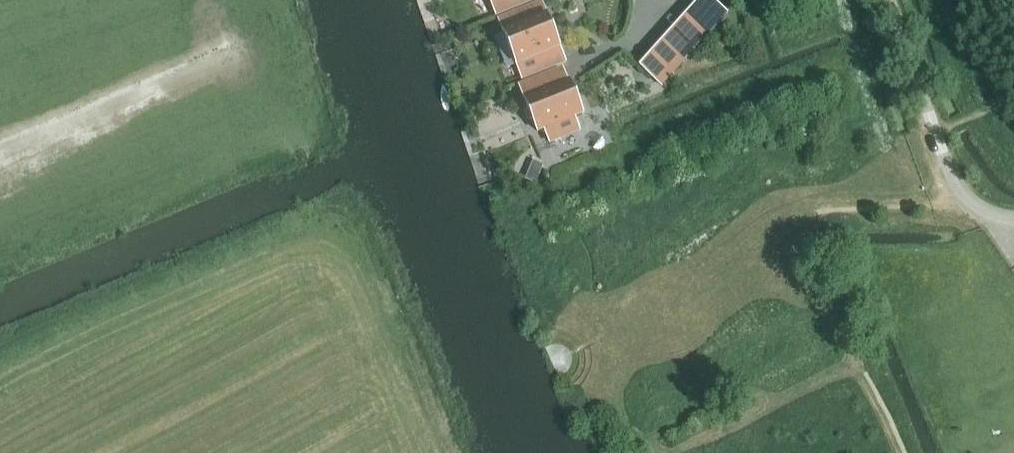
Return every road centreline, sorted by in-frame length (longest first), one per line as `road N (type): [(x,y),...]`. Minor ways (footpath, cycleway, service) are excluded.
road 1 (unclassified): [(890,0),(952,178),(978,208),(1005,219)]

